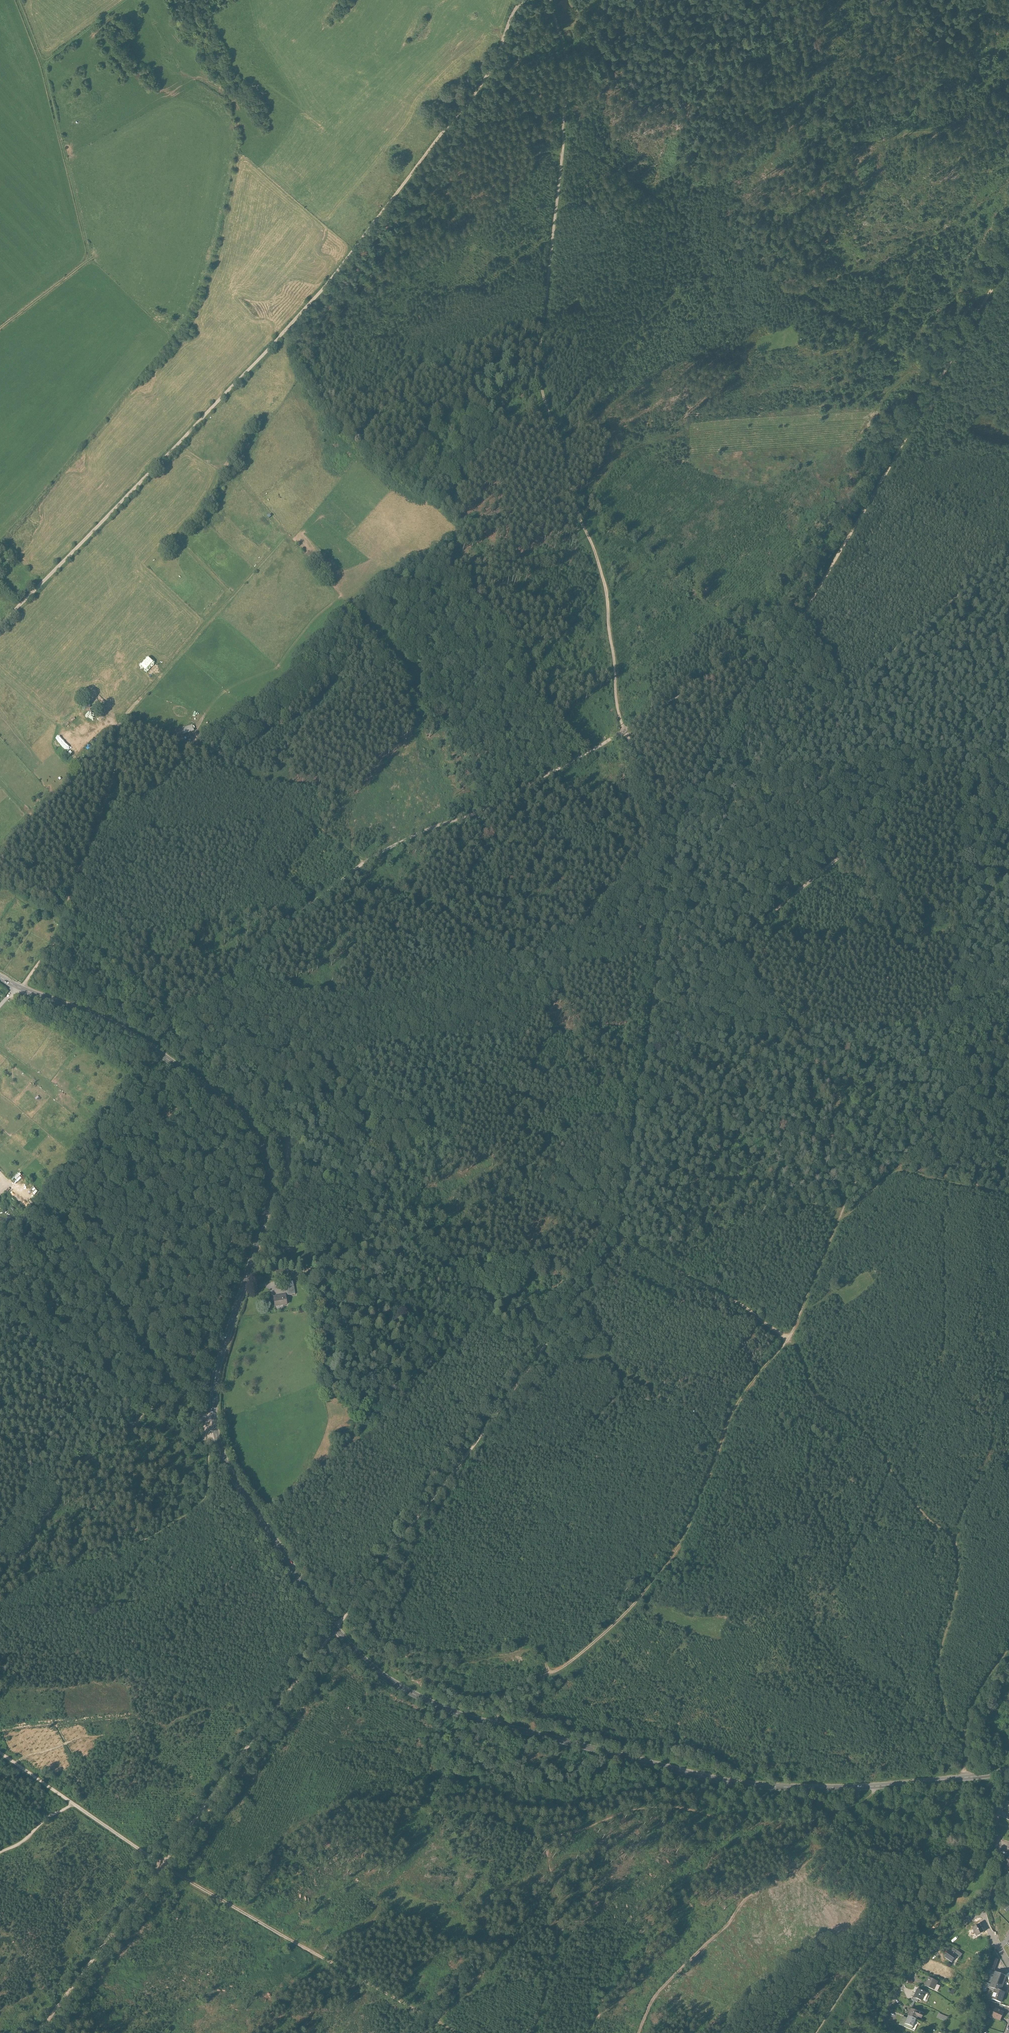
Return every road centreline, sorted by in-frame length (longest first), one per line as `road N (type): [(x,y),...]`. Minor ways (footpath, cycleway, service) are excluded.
road 1 (secondary): [(1008,1770),(868,1787),(755,1785),(616,1760),(488,1724),(382,1674),(335,1628),(242,1491),(213,1429),(216,1377),(270,1201),(262,1142),(236,1109),(147,1044),(0,978)]
road 2 (track): [(38,2032),(577,1301)]
road 3 (track): [(620,1236),(787,1338),(739,1400),(668,1562),(607,1632),(488,1724)]
road 4 (track): [(677,851),(686,814),(1008,256)]
road 5 (track): [(846,1812),(791,1808),(735,1819),(645,1808),(546,1839),(479,1814),(431,1811),(424,1801),(427,1787),(442,1781),(543,1784),(616,1760)]
road 6 (track): [(0,1754),(162,1865),(458,2032)]
road 7 (track): [(548,0),(564,48),(566,98),(539,370),(578,515)]
road 8 (track): [(1008,697),(955,760),(653,1014)]
road 9 (track): [(226,982),(285,922),(366,860),(487,808),(625,731)]
road 10 (track): [(660,951),(587,963),(523,999),(434,991),(421,1145),(364,1205)]
road 11 (track): [(938,380),(564,135)]
road 12 (track): [(279,339),(484,81),(526,0)]
road 13 (track): [(0,624),(279,339)]
road 14 (track): [(15,0),(46,65),(88,250),(85,261),(0,328)]
road 15 (track): [(577,1301),(620,1236),(660,951)]
road 16 (track): [(853,1845),(847,1857),(823,1854),(745,1899),(655,1995),(639,2032)]
road 17 (track): [(0,1586),(77,1467),(147,1408),(212,1415)]
road 18 (track): [(817,2032),(920,1887),(911,1874),(863,1857),(832,1813)]
road 19 (track): [(0,1599),(130,1548),(181,1518),(206,1497),(209,1456),(219,1447)]
road 20 (track): [(1008,554),(855,687),(782,647)]
road 21 (track): [(21,989),(62,927),(111,791),(118,733)]
road 22 (track): [(421,1145),(344,1108),(309,1062),(268,1029),(205,1003)]
road 23 (track): [(839,1221),(901,1118),(945,1011)]
road 24 (track): [(578,515),(606,588),(625,731)]
road 25 (track): [(226,982),(326,998),(404,984),(434,991)]
road 26 (residential): [(1008,1967),(982,1915),(960,1927),(898,1991),(888,2025)]
road 27 (track): [(546,1839),(557,1931),(534,2032)]
road 28 (track): [(625,731),(692,687),(782,647)]
road 29 (track): [(147,1408),(125,1402),(0,1315)]
road 30 (track): [(87,1013),(119,1004),(183,1011),(226,982)]
road 31 (track): [(965,1778),(972,1703),(1008,1646)]
road 32 (track): [(625,731),(677,851)]
road 33 (track): [(787,1338),(839,1221)]

